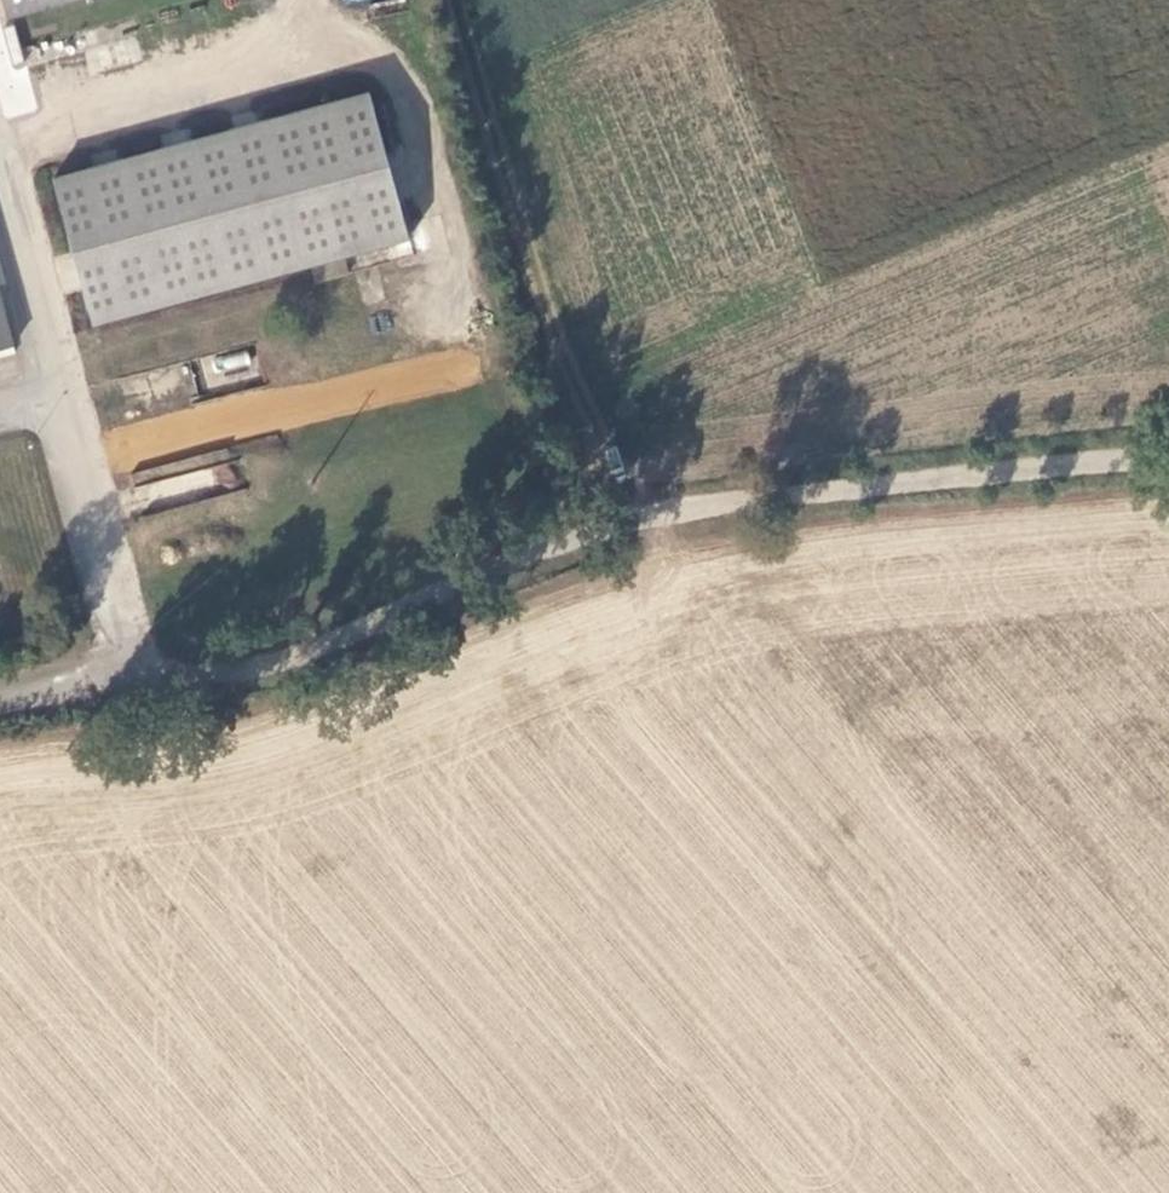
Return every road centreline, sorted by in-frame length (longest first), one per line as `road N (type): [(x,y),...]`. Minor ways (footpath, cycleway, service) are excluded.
road 1 (unclassified): [(1168,456),(707,502),(561,535),(516,512),(442,336)]

